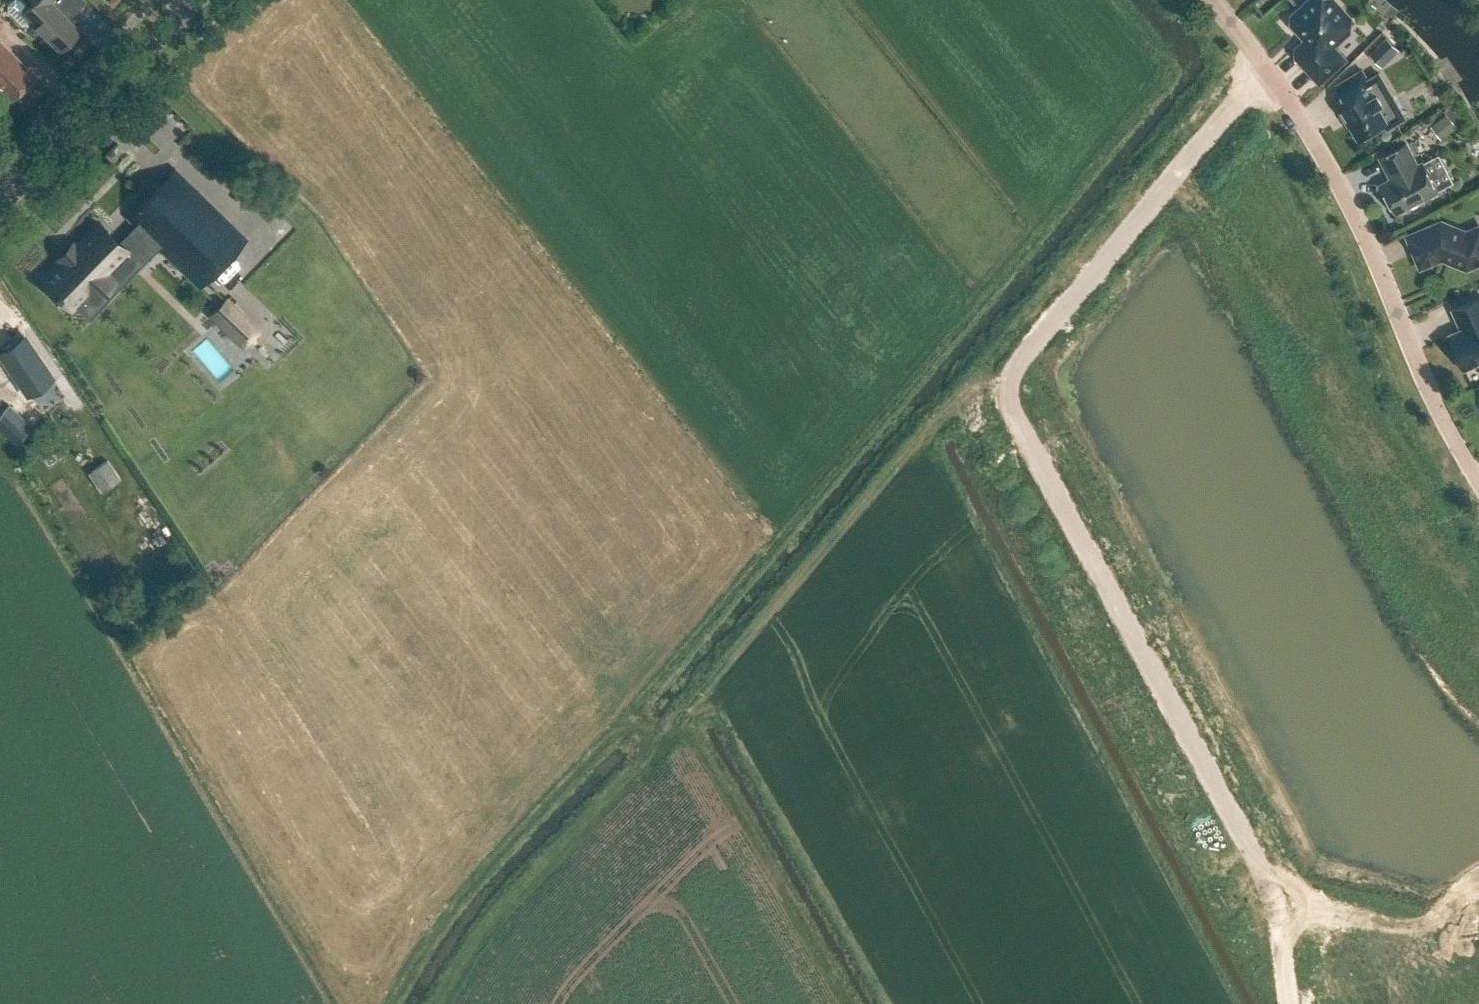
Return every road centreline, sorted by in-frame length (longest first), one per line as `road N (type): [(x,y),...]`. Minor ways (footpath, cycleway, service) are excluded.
road 1 (residential): [(1266,71),(1016,361),(1010,386),(1017,414),(1272,871),(1293,1003)]
road 2 (residential): [(1478,482),(1341,187),(1266,71)]
road 3 (tertiary): [(0,206),(198,0)]

